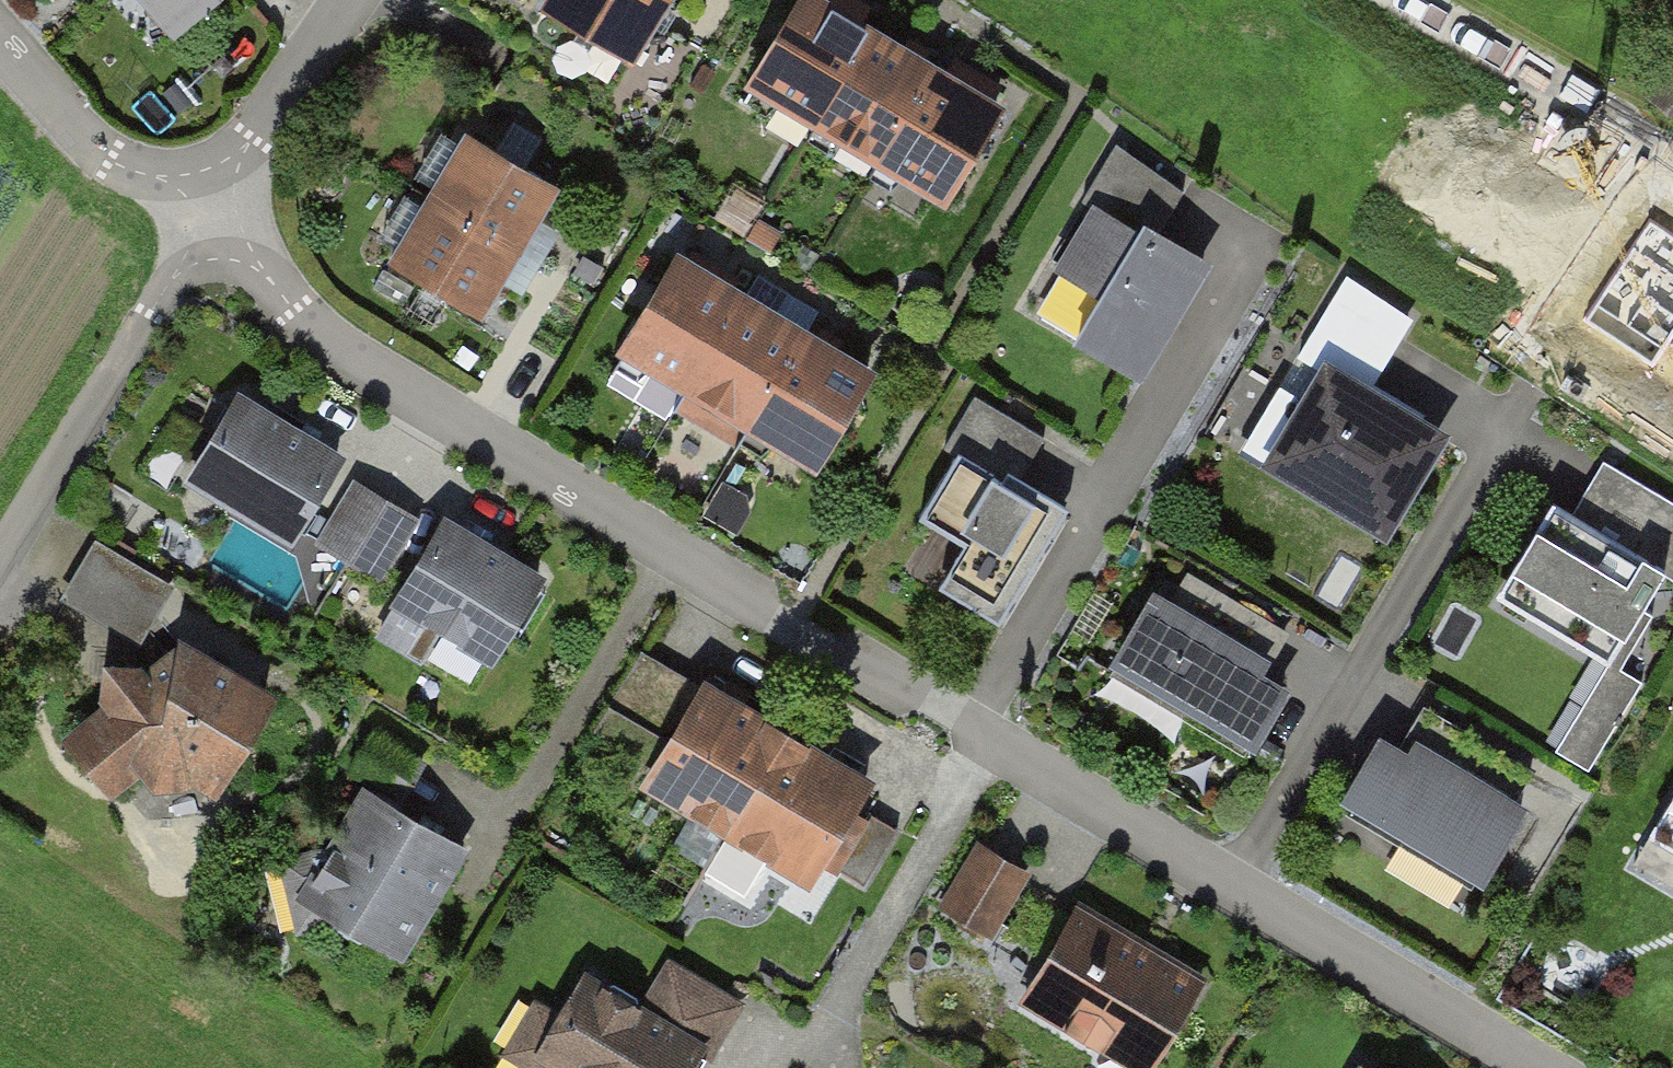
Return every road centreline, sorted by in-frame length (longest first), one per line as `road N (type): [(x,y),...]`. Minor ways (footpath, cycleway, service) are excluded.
road 1 (residential): [(1533,1067),(295,323),(204,222)]
road 2 (residential): [(204,222),(115,167),(0,38)]
road 3 (residential): [(204,222),(354,0)]

